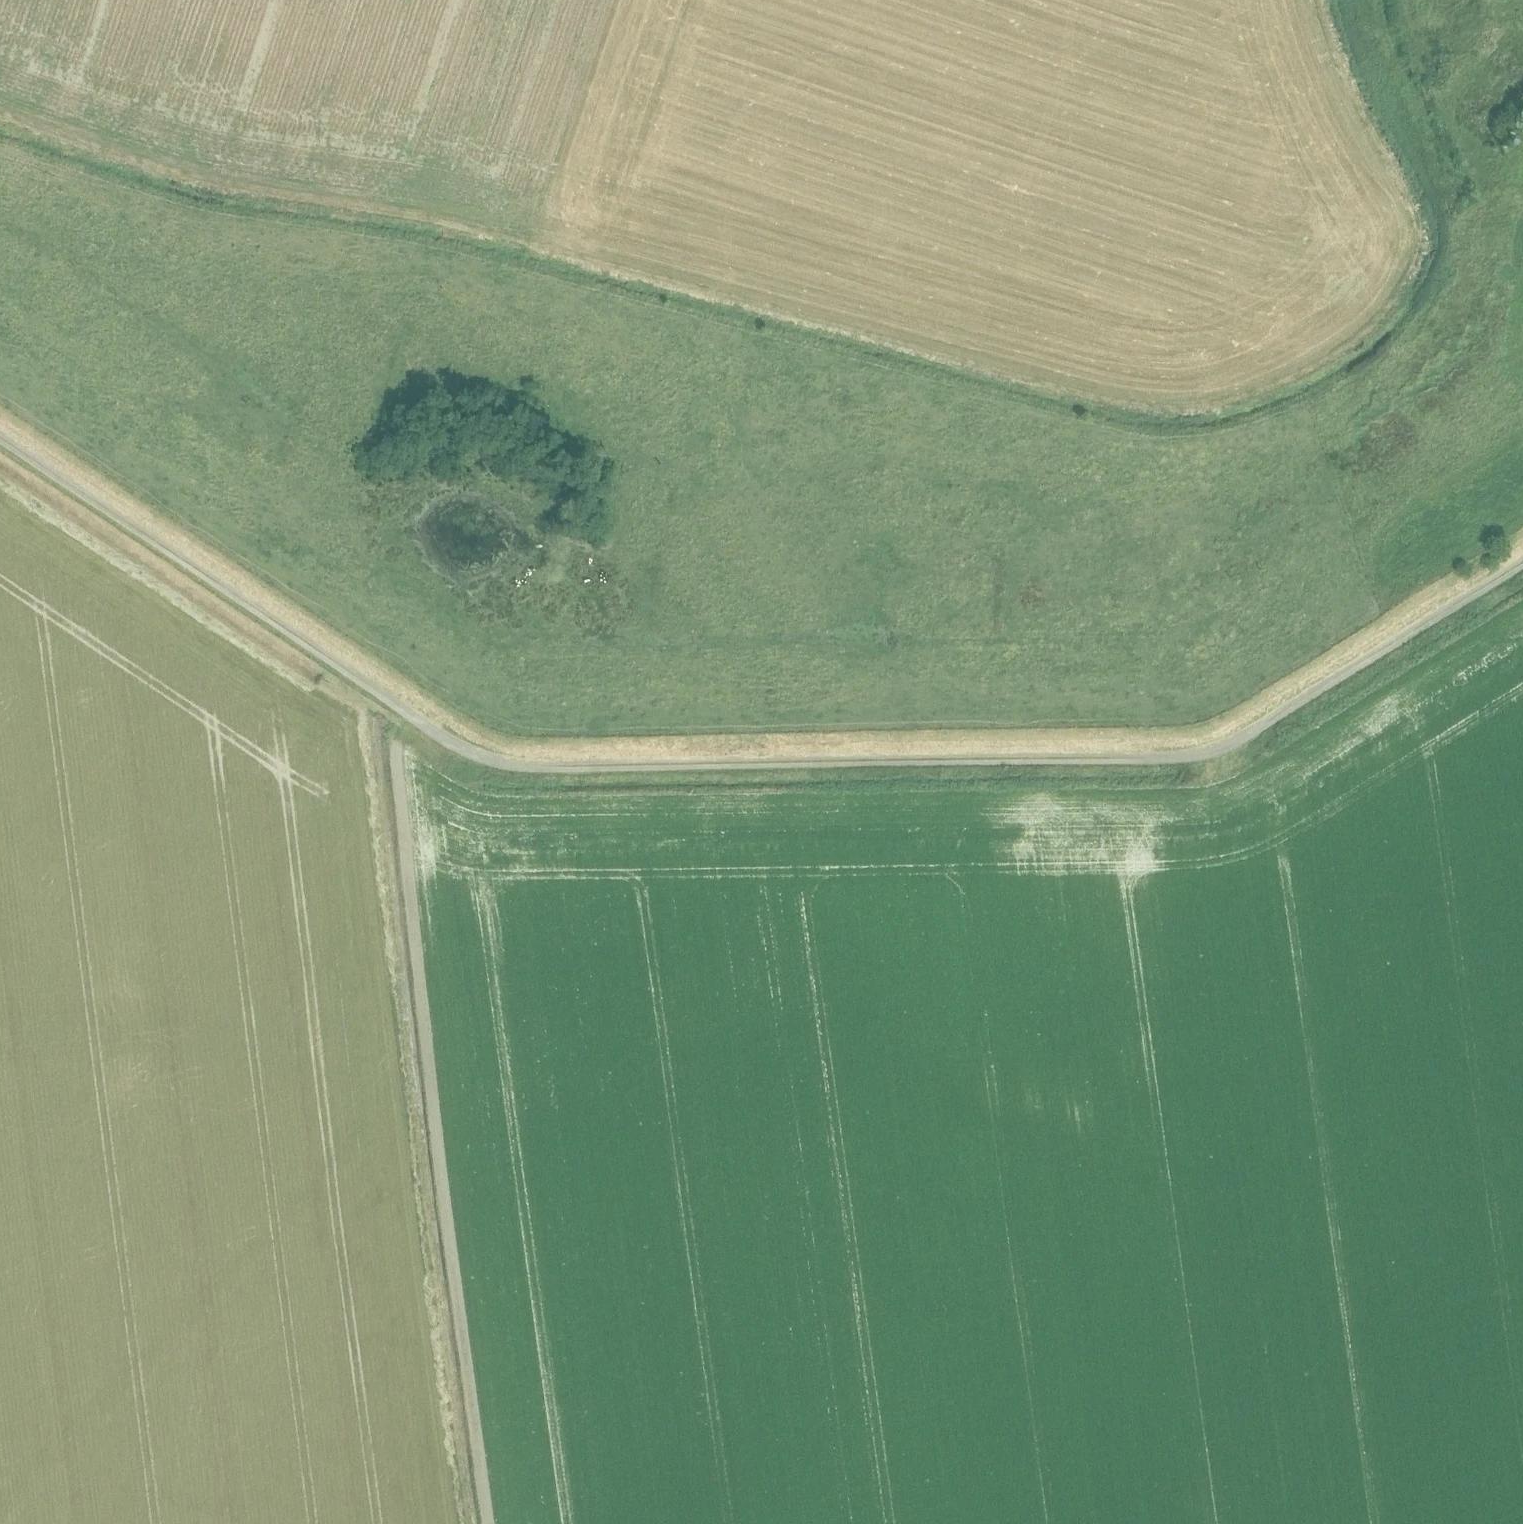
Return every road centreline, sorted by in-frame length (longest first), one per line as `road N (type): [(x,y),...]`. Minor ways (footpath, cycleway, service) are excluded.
road 1 (unclassified): [(1522,564),(1227,747),(1193,758),(527,768),(464,749),(0,438)]

